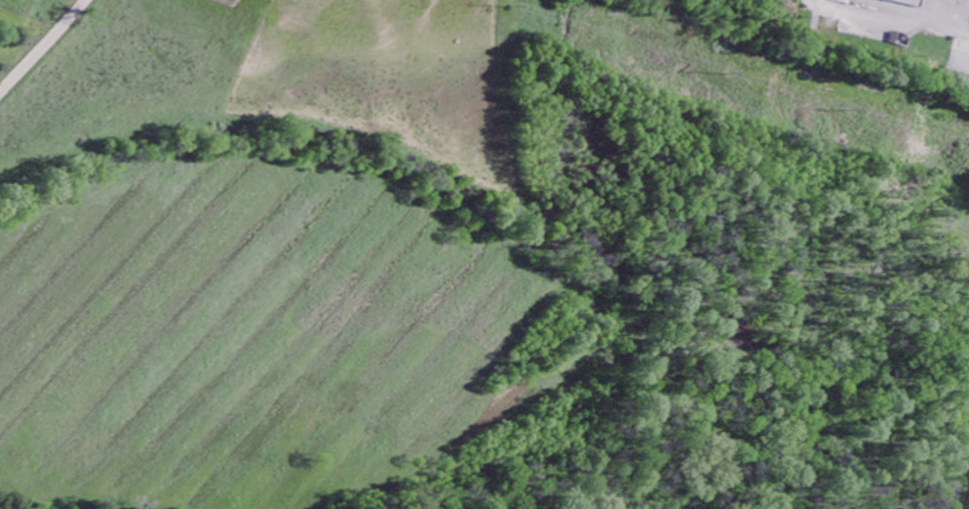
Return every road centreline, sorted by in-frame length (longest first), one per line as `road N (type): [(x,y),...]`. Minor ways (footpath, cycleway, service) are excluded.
road 1 (residential): [(0,93),(87,0)]

